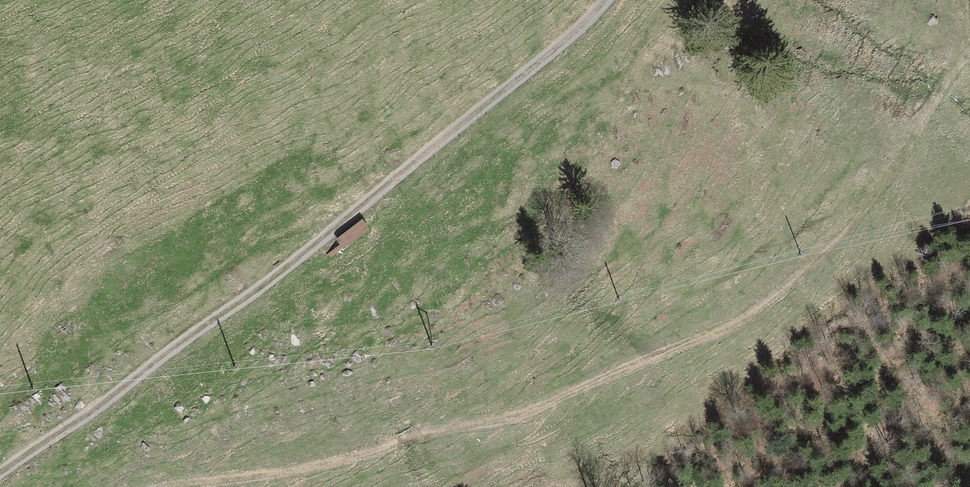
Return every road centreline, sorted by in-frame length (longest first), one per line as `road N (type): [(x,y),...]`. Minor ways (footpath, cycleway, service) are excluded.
road 1 (track): [(180,486),(315,467),(527,415),(730,327),(775,297),(858,217),(947,74),(969,55)]
road 2 (track): [(0,472),(236,309),(485,111),(609,0)]

